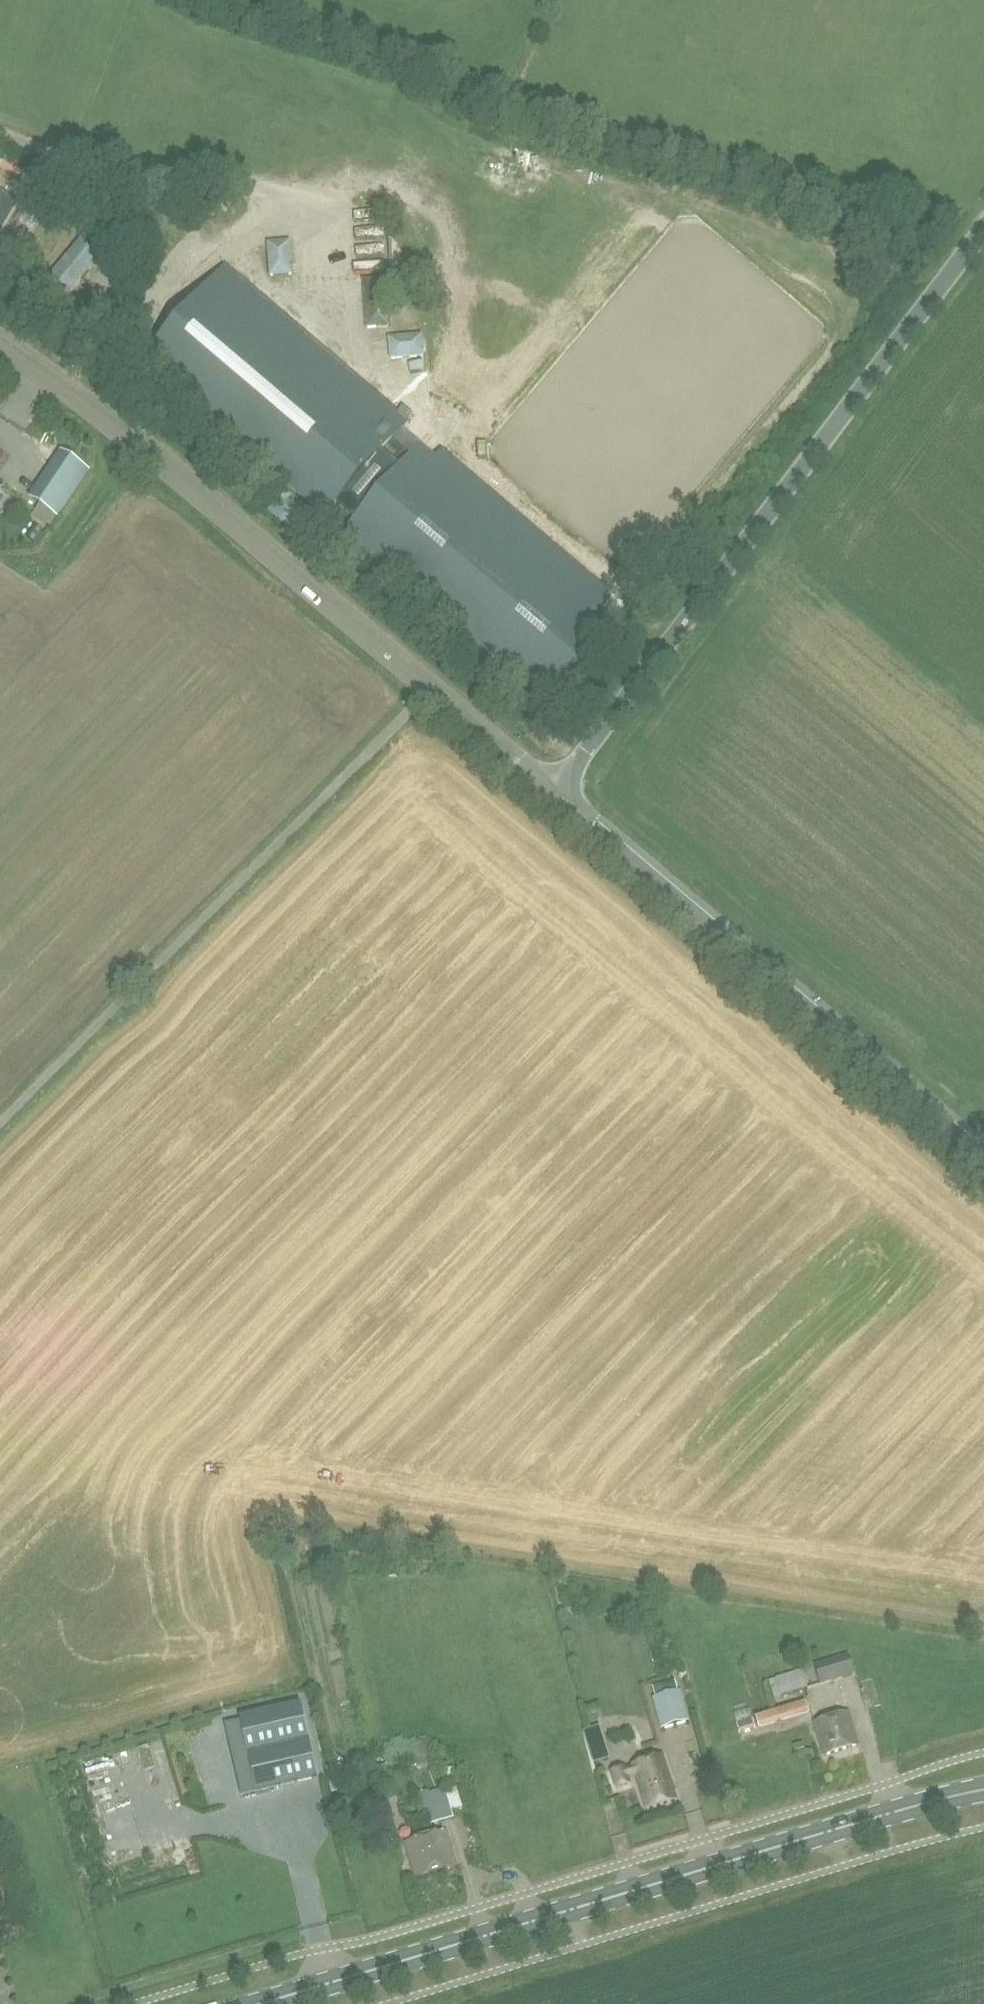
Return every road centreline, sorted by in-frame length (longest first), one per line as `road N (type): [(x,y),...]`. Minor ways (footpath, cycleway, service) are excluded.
road 1 (secondary): [(258,2003),(983,1789)]
road 2 (unclassified): [(551,794),(983,229)]
road 3 (unclassified): [(0,1123),(430,691)]
road 4 (tertiary): [(983,1163),(551,794)]
road 5 (tertiary): [(430,691),(163,466),(0,346)]
road 6 (tertiary): [(551,794),(430,691)]

